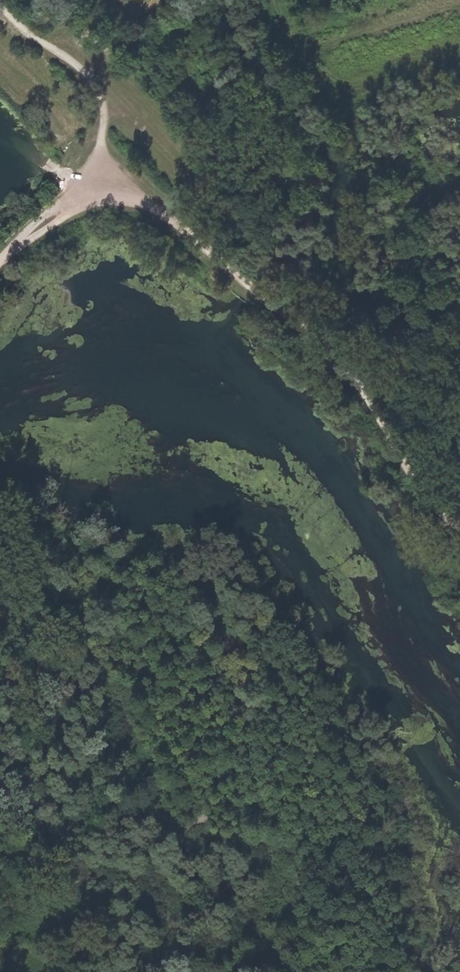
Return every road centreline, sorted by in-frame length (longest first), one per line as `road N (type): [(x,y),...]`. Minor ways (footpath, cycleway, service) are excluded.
road 1 (track): [(459,532),(436,513),(363,386),(301,324),(97,162)]
road 2 (track): [(97,162),(103,111),(92,84),(0,4)]
road 3 (track): [(97,162),(47,224),(0,263)]
road 4 (track): [(97,162),(0,68)]

